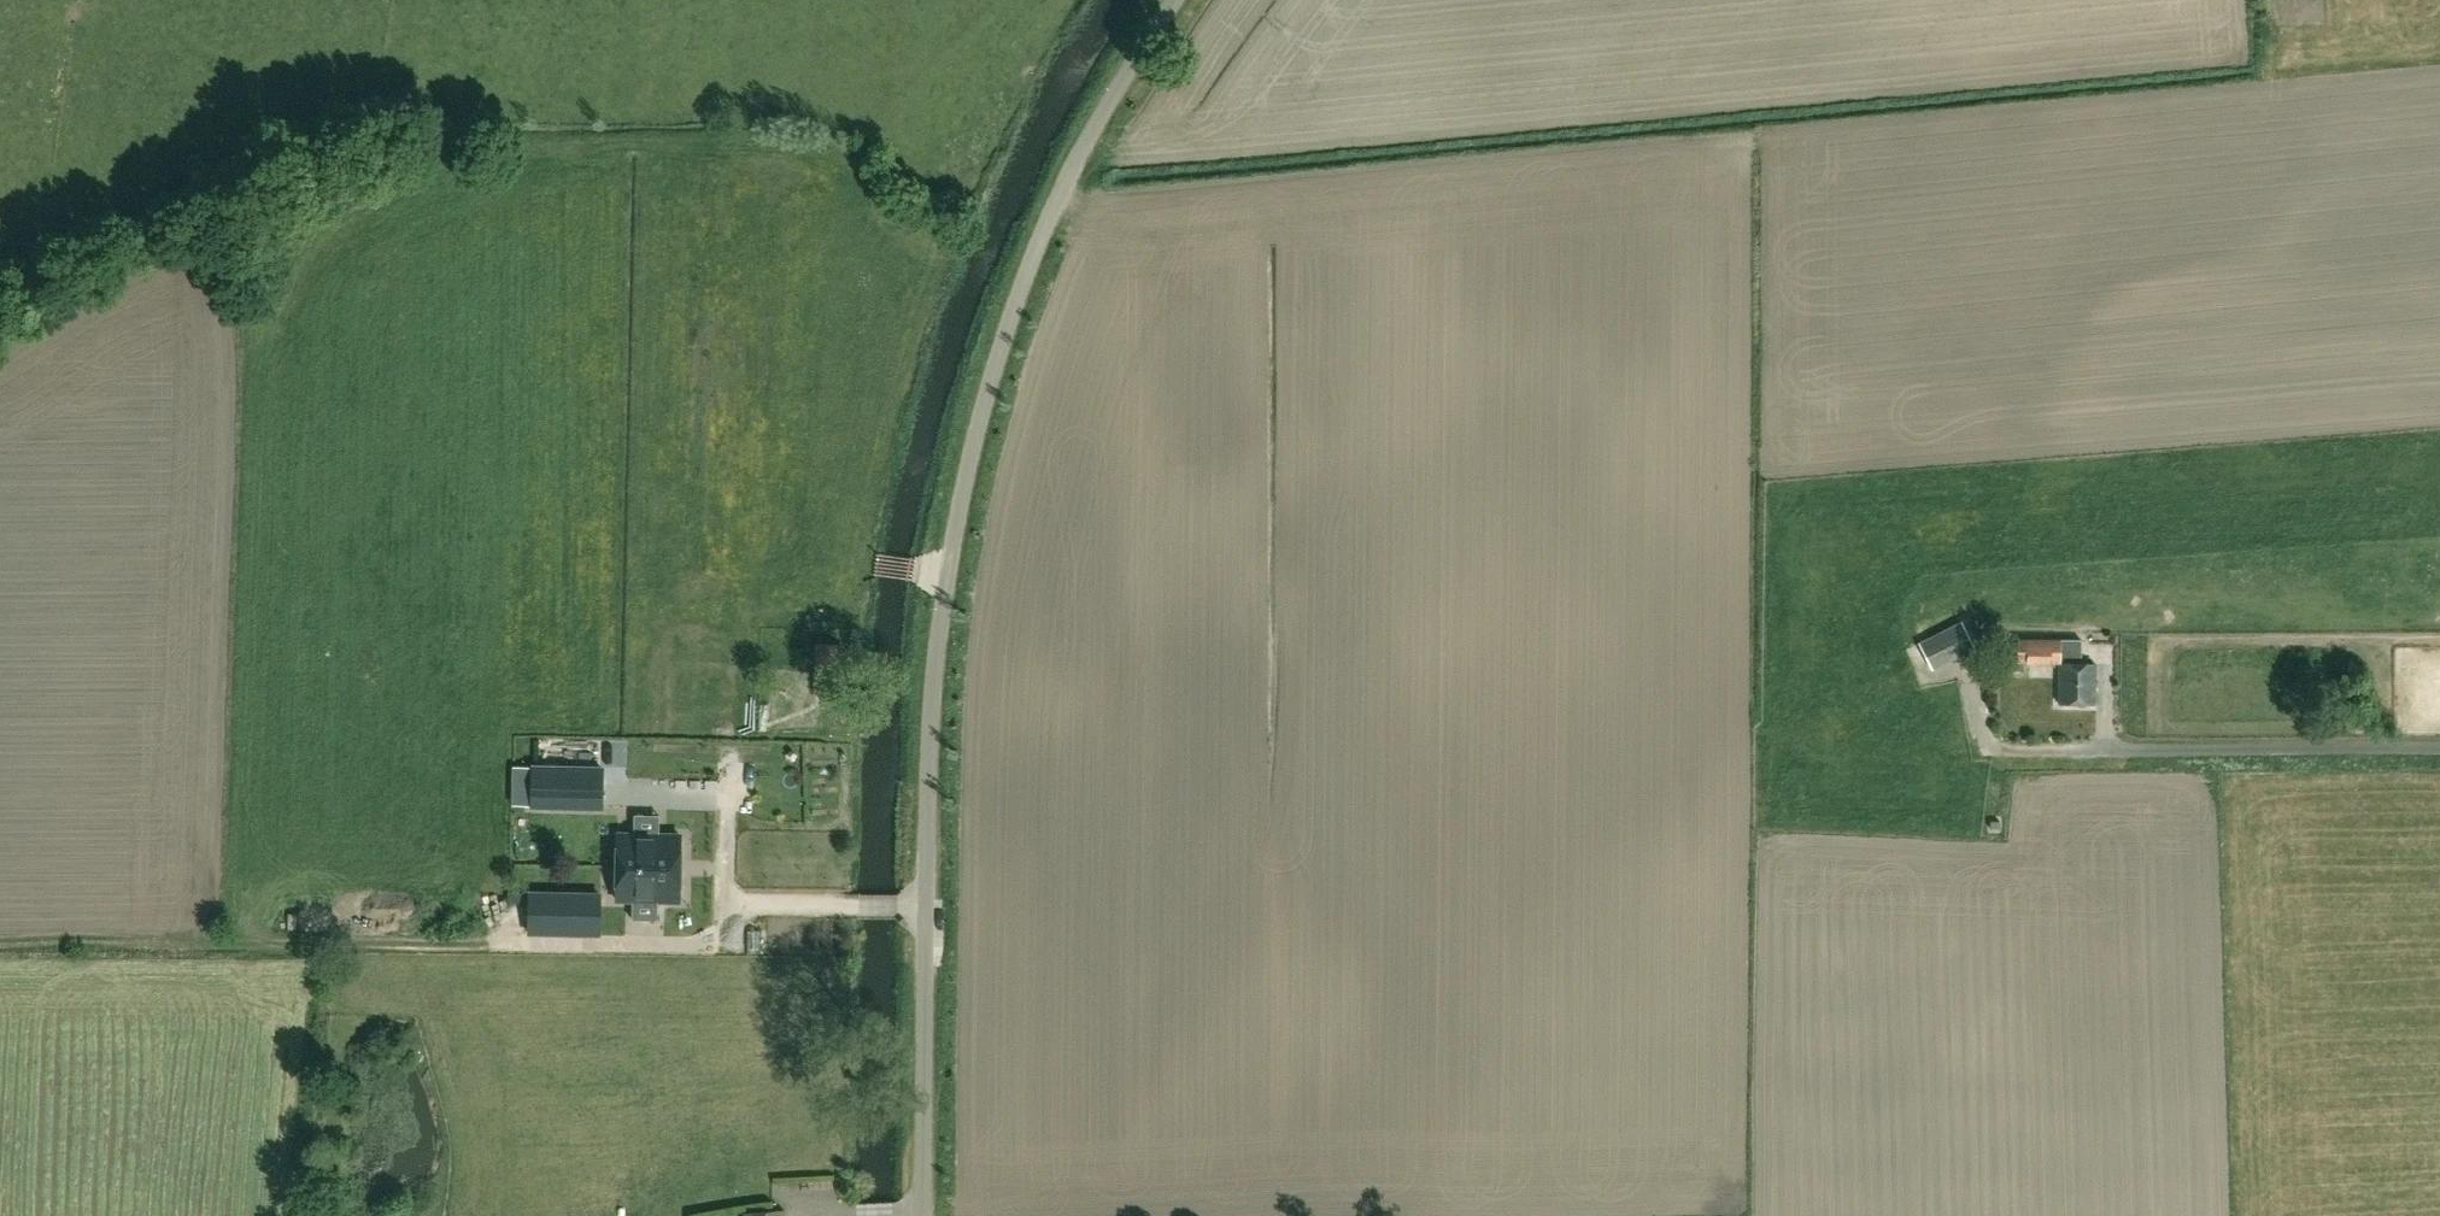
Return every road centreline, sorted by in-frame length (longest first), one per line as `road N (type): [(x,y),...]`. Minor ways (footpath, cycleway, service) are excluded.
road 1 (unclassified): [(922,1215),(933,682),(950,551),(977,430),(1050,212),(1120,79),(1174,0)]
road 2 (track): [(728,943),(0,943)]

